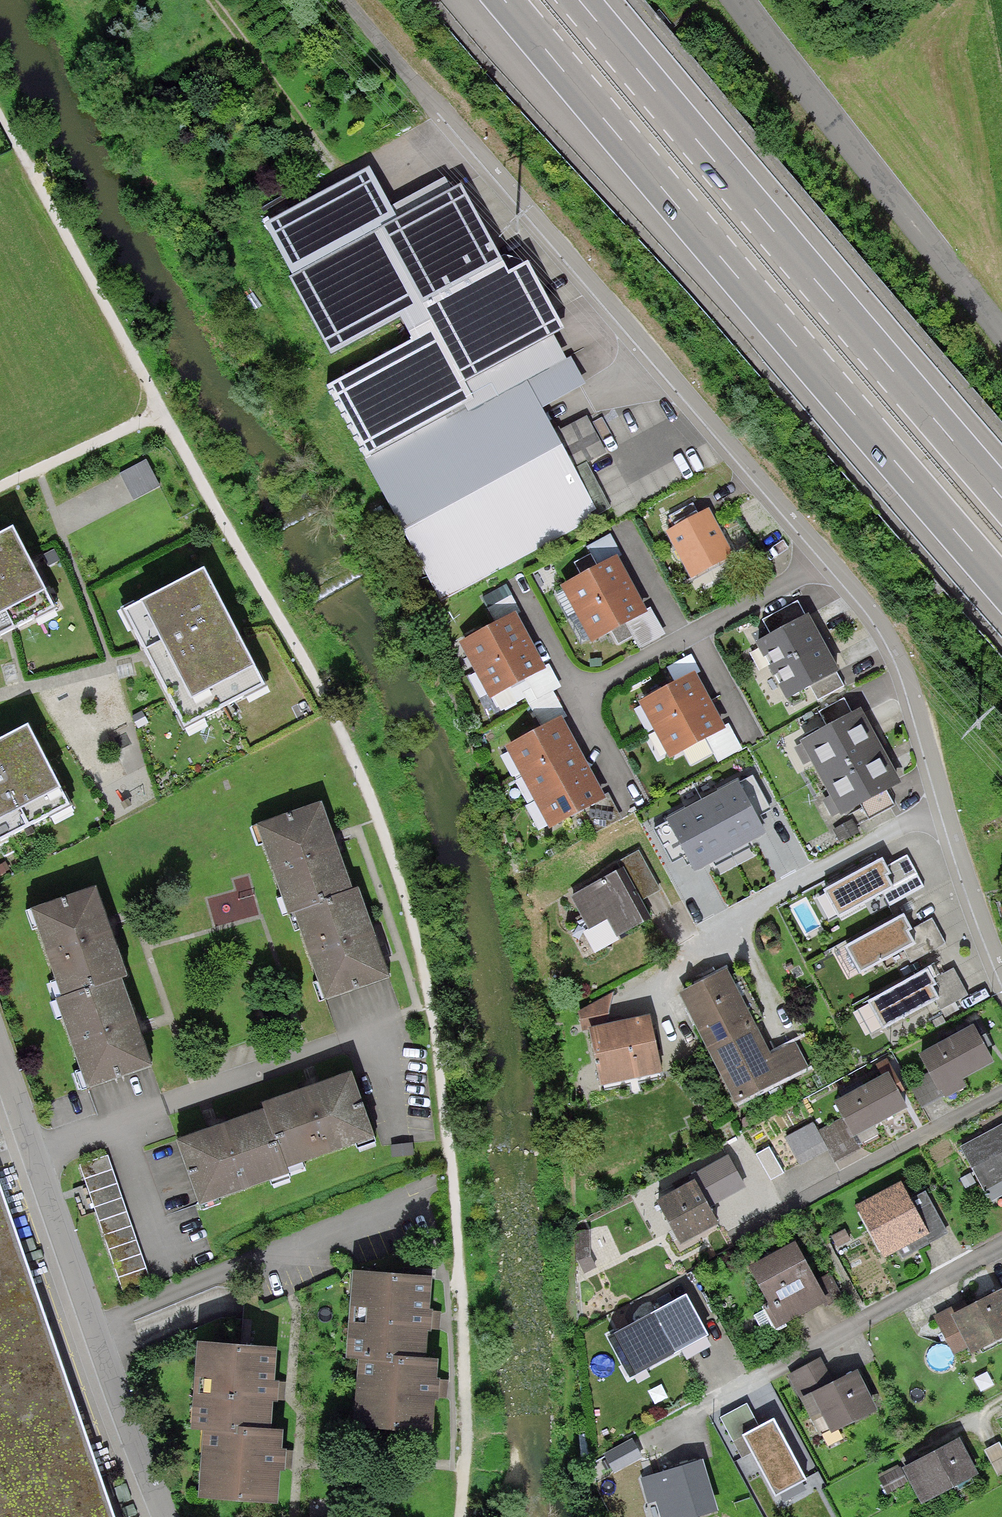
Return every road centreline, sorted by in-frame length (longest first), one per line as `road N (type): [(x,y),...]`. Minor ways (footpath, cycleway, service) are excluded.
road 1 (motorway): [(499,0),(1001,589)]
road 2 (motorway): [(1001,504),(572,0)]
road 3 (residential): [(830,557),(447,115)]
road 4 (residential): [(166,1516),(0,1049)]
road 5 (residential): [(1001,963),(900,658),(830,557)]
road 6 (unclassified): [(734,0),(836,137),(1001,338)]
road 7 (residential): [(1001,1246),(646,1444)]
road 8 (residential): [(830,557),(573,695)]
road 9 (track): [(156,415),(0,490)]
road 10 (track): [(447,115),(354,0)]

